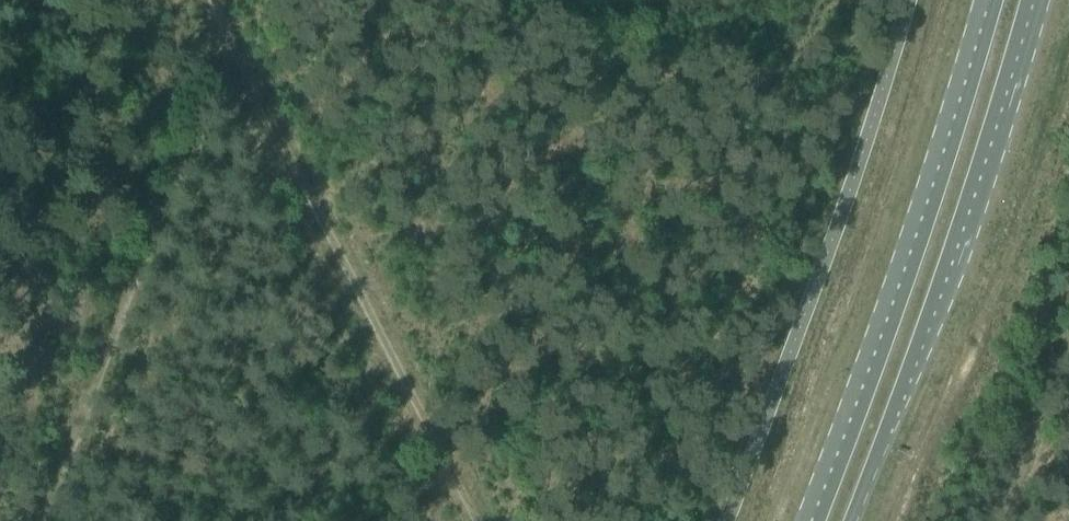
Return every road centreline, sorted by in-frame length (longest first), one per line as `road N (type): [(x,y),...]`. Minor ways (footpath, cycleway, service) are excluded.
road 1 (primary): [(997,0),(904,293),(818,520)]
road 2 (primary): [(847,520),(936,286),(1025,0)]
road 3 (track): [(483,520),(237,34)]
road 4 (track): [(40,520),(237,34)]

